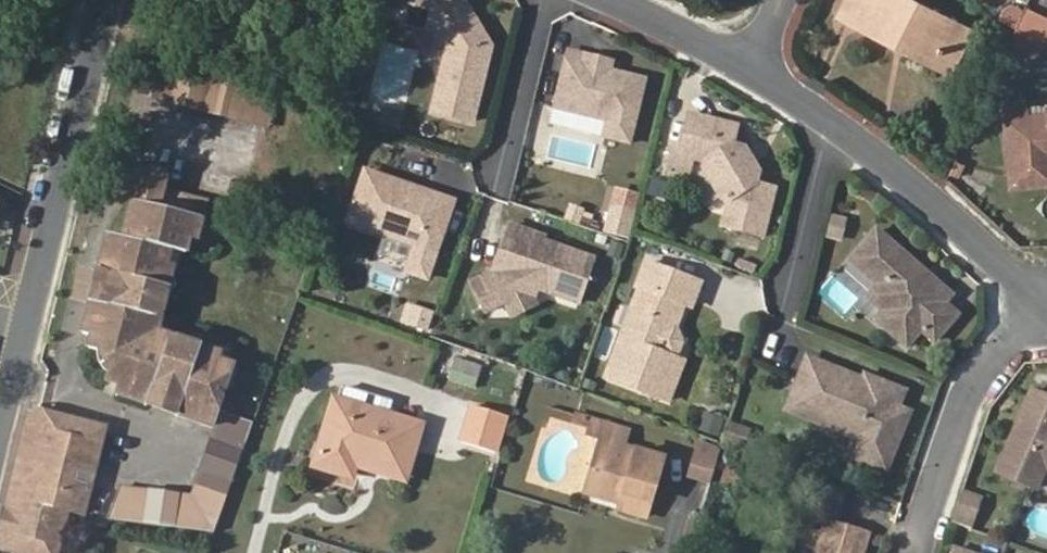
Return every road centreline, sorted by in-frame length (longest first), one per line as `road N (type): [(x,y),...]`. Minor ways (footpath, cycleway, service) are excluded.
road 1 (residential): [(0,416),(101,0)]
road 2 (residential): [(750,71),(874,157),(1044,306)]
road 3 (residential): [(920,552),(968,403),(1044,306)]
road 4 (residential): [(606,0),(750,71)]

